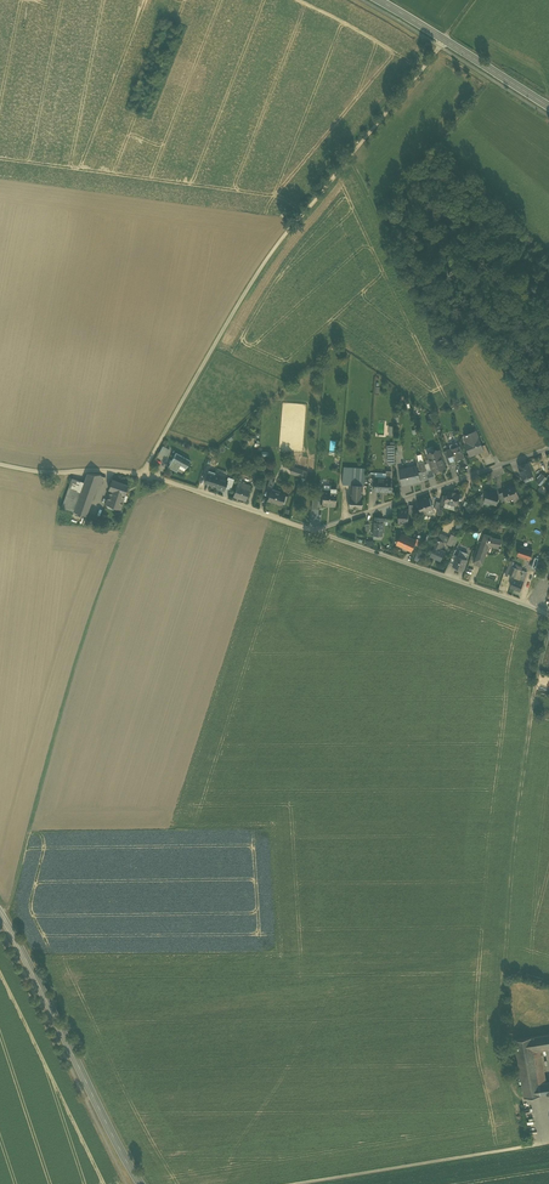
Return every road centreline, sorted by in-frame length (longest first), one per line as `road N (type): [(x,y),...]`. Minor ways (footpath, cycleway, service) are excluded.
road 1 (unclassified): [(143,475),(273,248),(444,39)]
road 2 (track): [(548,636),(517,827),(498,1064),(516,1097),(541,1100)]
road 3 (track): [(3,918),(66,690),(143,475)]
road 4 (primary): [(0,913),(141,1183)]
road 5 (track): [(292,1183),(548,1143)]
road 6 (unclassified): [(548,616),(313,530)]
road 7 (residential): [(548,448),(313,530)]
road 8 (track): [(408,271),(500,466)]
road 9 (unclassified): [(313,530),(143,475)]
road 10 (unclassified): [(143,475),(49,473),(0,463)]
road 11 (track): [(350,153),(408,271)]
road 12 (tertiary): [(548,107),(444,39)]

